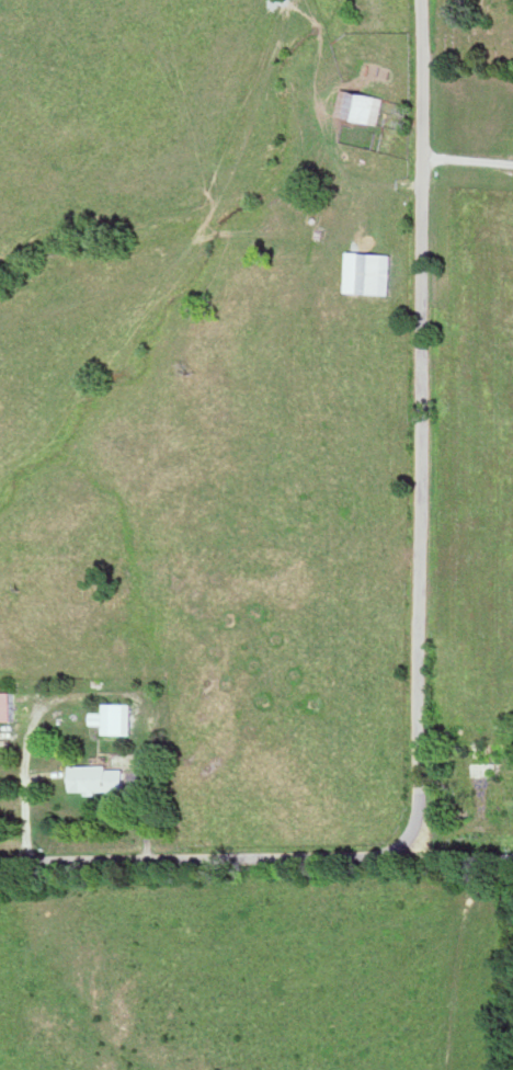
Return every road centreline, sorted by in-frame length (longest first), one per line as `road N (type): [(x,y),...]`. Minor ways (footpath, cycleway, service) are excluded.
road 1 (residential): [(422,835),(424,0)]
road 2 (residential): [(0,858),(230,855),(422,835)]

